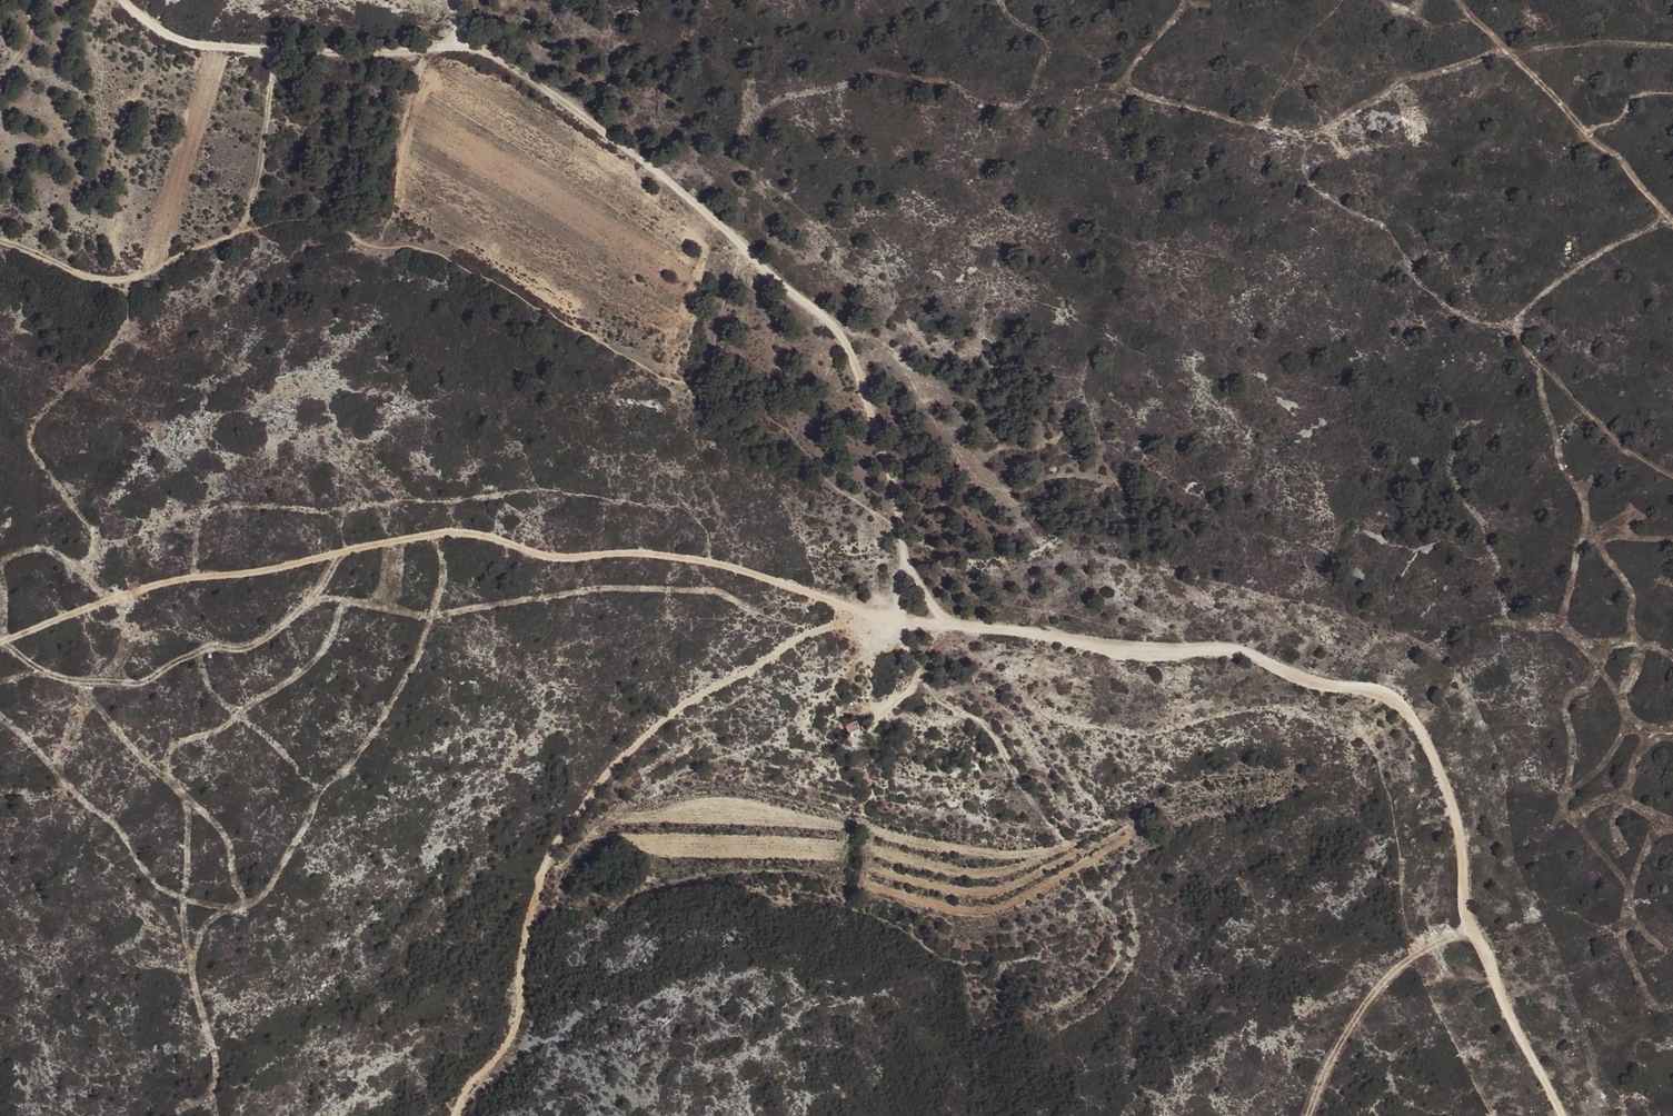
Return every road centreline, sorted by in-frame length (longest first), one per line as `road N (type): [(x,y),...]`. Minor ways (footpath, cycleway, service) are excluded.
road 1 (track): [(899,614),(1144,651),(1234,640),(1317,678),(1387,674),(1430,725),(1458,812),(1462,890),(1564,1115)]
road 2 (track): [(899,614),(905,511),(845,336),(489,38)]
road 3 (track): [(469,1115),(491,1068),(538,1012),(539,918),(570,834),(646,728),(858,607),(899,614)]
road 4 (track): [(118,0),(163,37),(294,52),(416,53),(489,38)]

